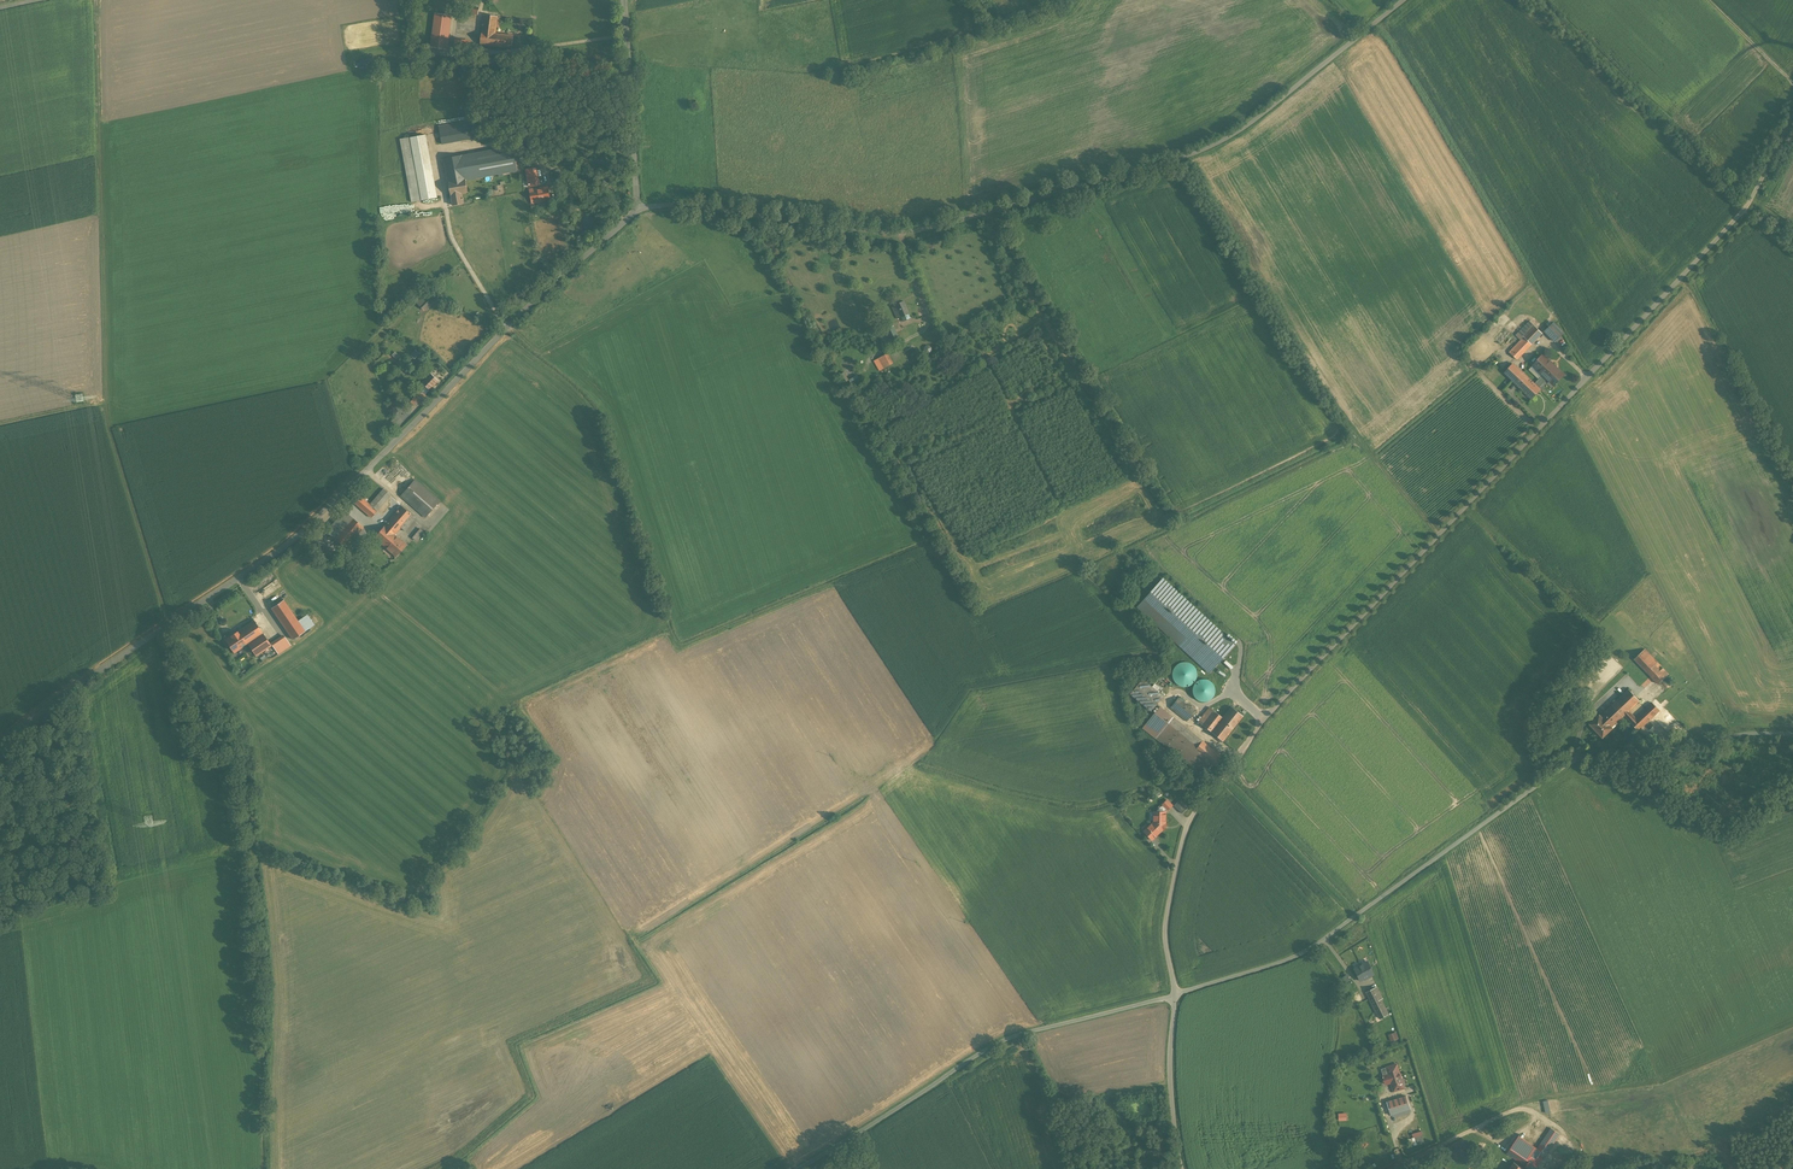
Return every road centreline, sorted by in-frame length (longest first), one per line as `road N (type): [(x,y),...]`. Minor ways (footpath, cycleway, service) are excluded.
road 1 (track): [(265,1168),(259,926),(245,767),(224,703),(169,623),(107,411),(98,0)]
road 2 (unclassified): [(1176,995),(1164,932),(1185,832),(1199,805),(1260,723),(1747,207),(1792,119)]
road 3 (unclassified): [(631,216),(673,203),(899,235),(992,212),(1196,153),(1245,126),(1404,0)]
road 4 (unclassified): [(631,216),(510,322),(304,531),(0,741)]
road 5 (unclassified): [(1176,995),(1303,954),(1578,757),(1737,736),(1792,737)]
road 6 (unclassified): [(802,1168),(1009,1037),(1176,995)]
road 7 (track): [(1388,1168),(1523,1109),(1548,1120),(1597,1164),(1665,1155)]
road 8 (track): [(304,531),(505,698)]
road 9 (track): [(1440,535),(1353,432),(1439,397)]
road 10 (unclassified): [(625,0),(637,203),(631,216)]
road 11 (unclassified): [(1184,1168),(1171,1082),(1176,995)]
road 12 (track): [(992,212),(1053,328)]

